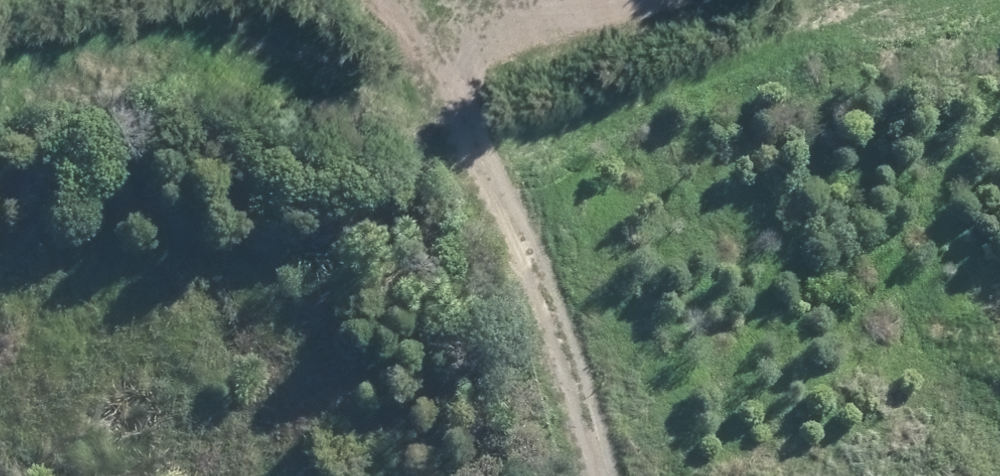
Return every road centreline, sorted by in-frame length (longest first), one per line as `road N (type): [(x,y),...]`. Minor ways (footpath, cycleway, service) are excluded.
road 1 (track): [(558,475),(359,0)]
road 2 (track): [(628,0),(607,12),(361,0)]

